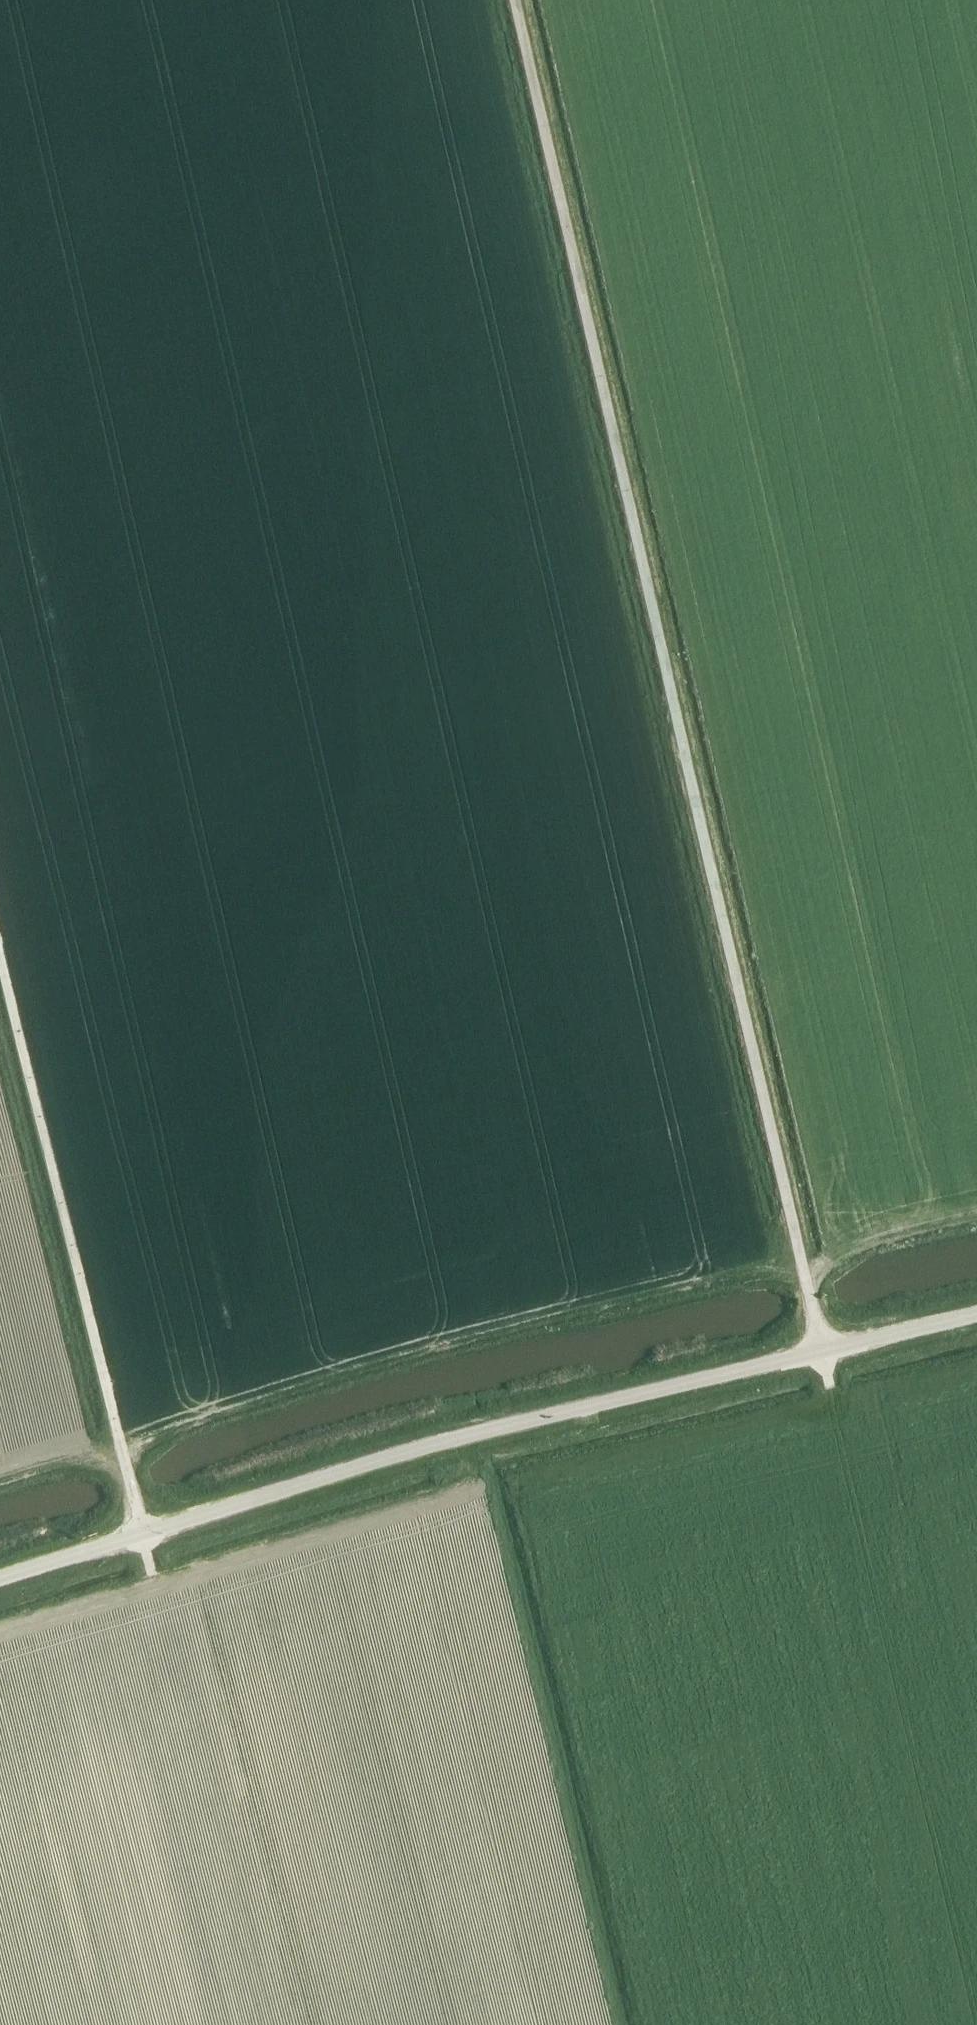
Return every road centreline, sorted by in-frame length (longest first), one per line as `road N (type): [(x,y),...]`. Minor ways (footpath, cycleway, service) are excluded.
road 1 (unclassified): [(0,1577),(471,1434),(976,1315)]
road 2 (track): [(142,1532),(263,2024)]

